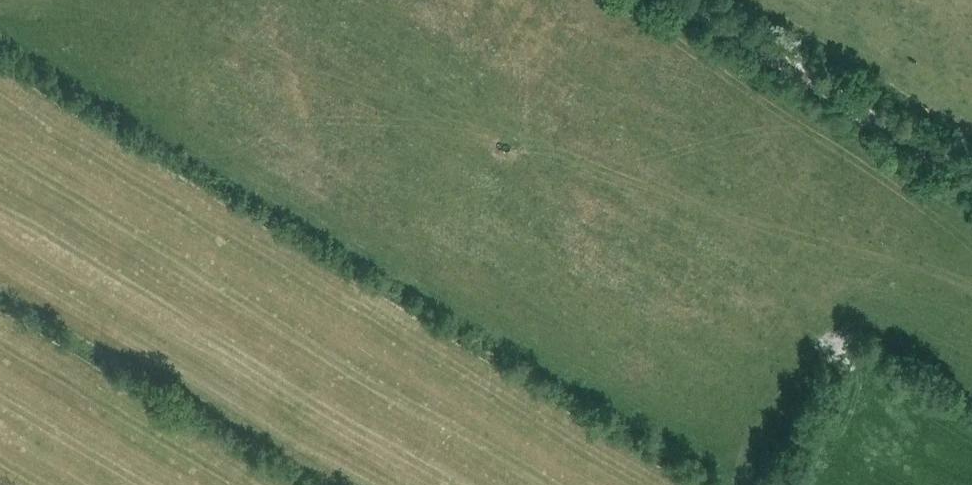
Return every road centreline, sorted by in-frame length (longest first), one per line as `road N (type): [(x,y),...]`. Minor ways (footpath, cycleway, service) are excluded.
road 1 (track): [(682,0),(971,179)]

